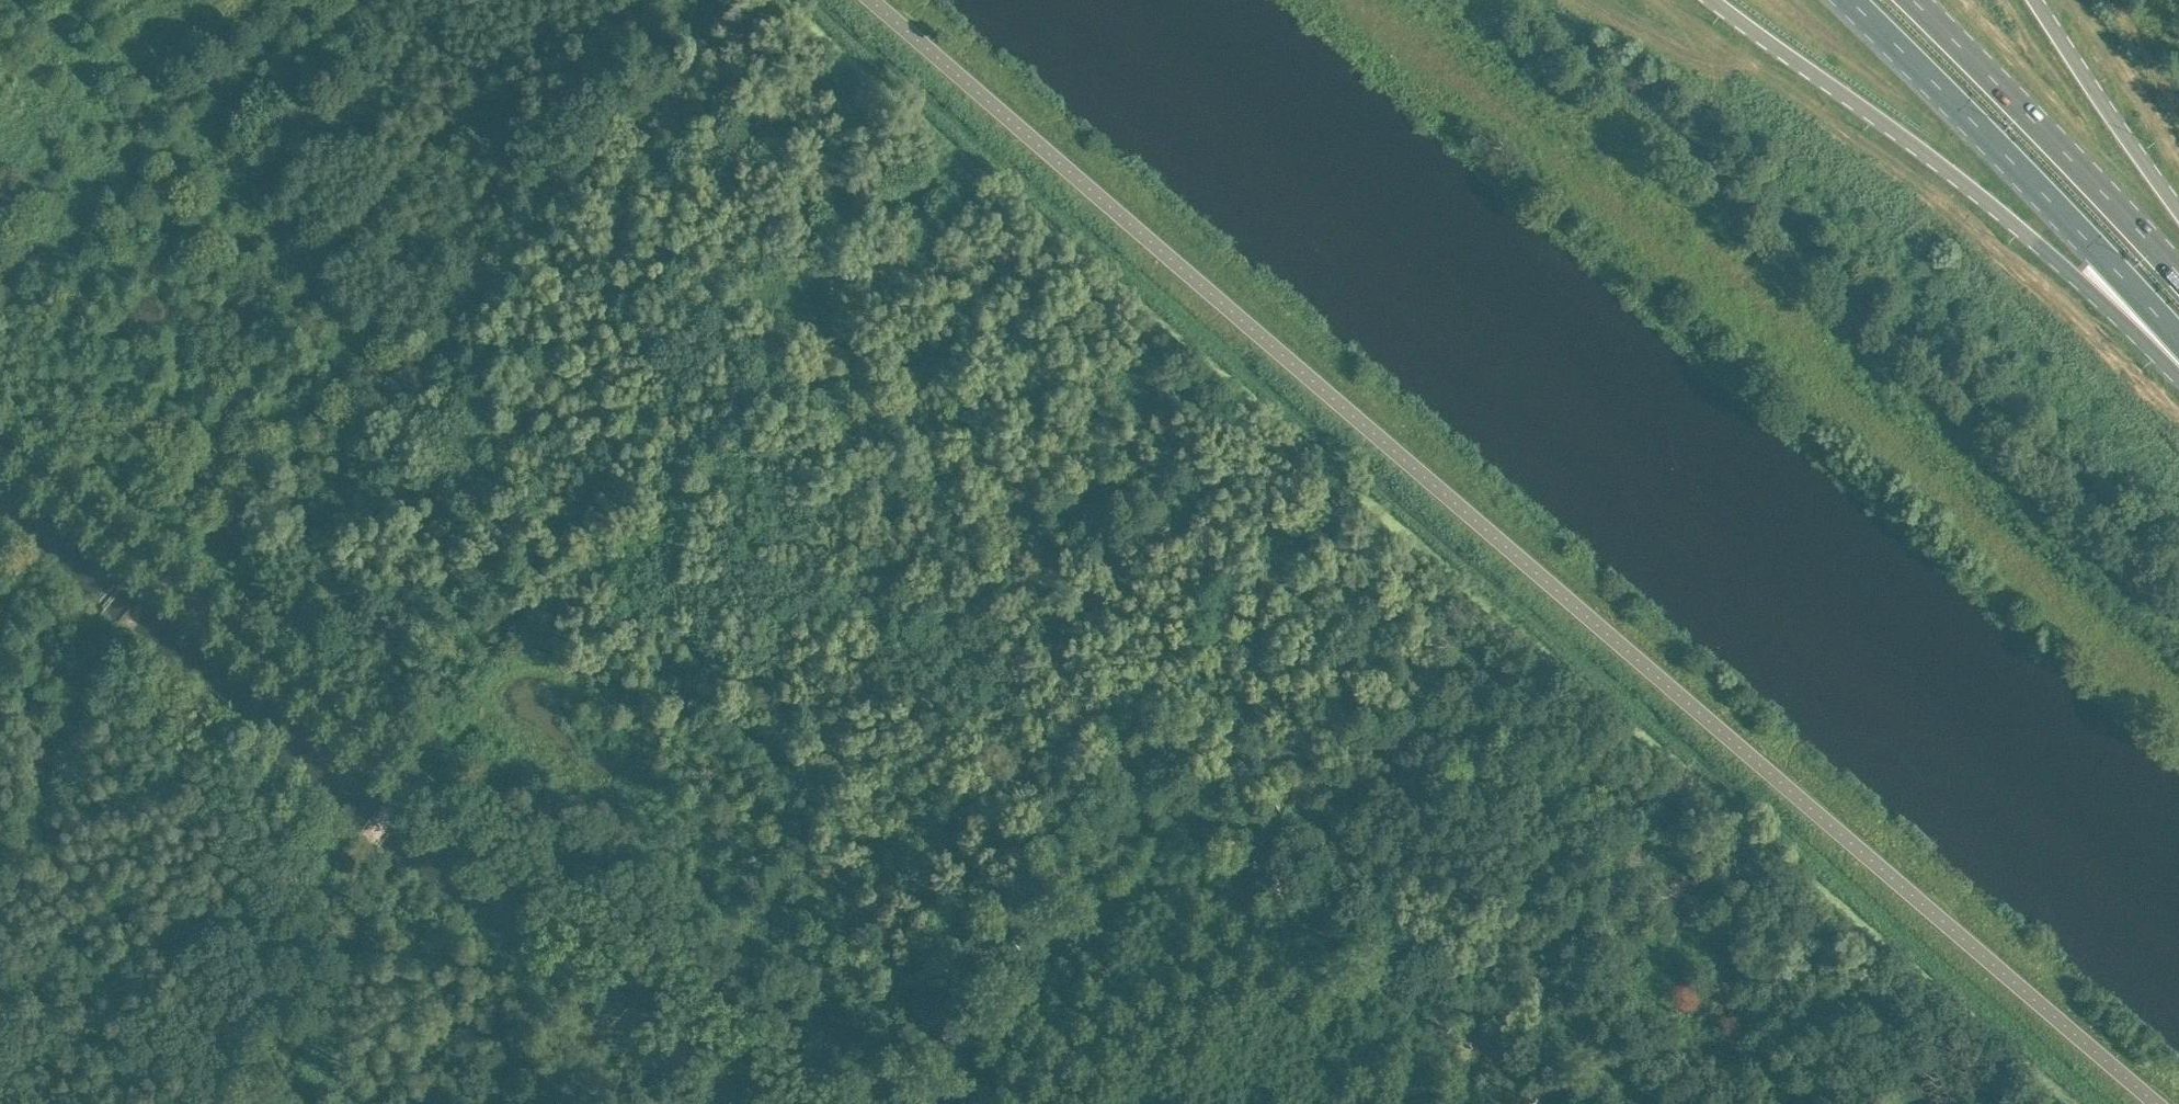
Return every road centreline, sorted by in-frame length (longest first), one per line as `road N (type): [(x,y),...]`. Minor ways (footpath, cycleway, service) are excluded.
road 1 (trunk): [(1712,0),(1893,127),(2178,365)]
road 2 (track): [(421,784),(0,440)]
road 3 (track): [(421,784),(808,1103)]
road 4 (trunk): [(1849,0),(2178,340)]
road 5 (trunk): [(2178,270),(1911,0)]
road 6 (track): [(248,1103),(360,855),(421,784)]
road 7 (trunk): [(2178,208),(2035,0)]

